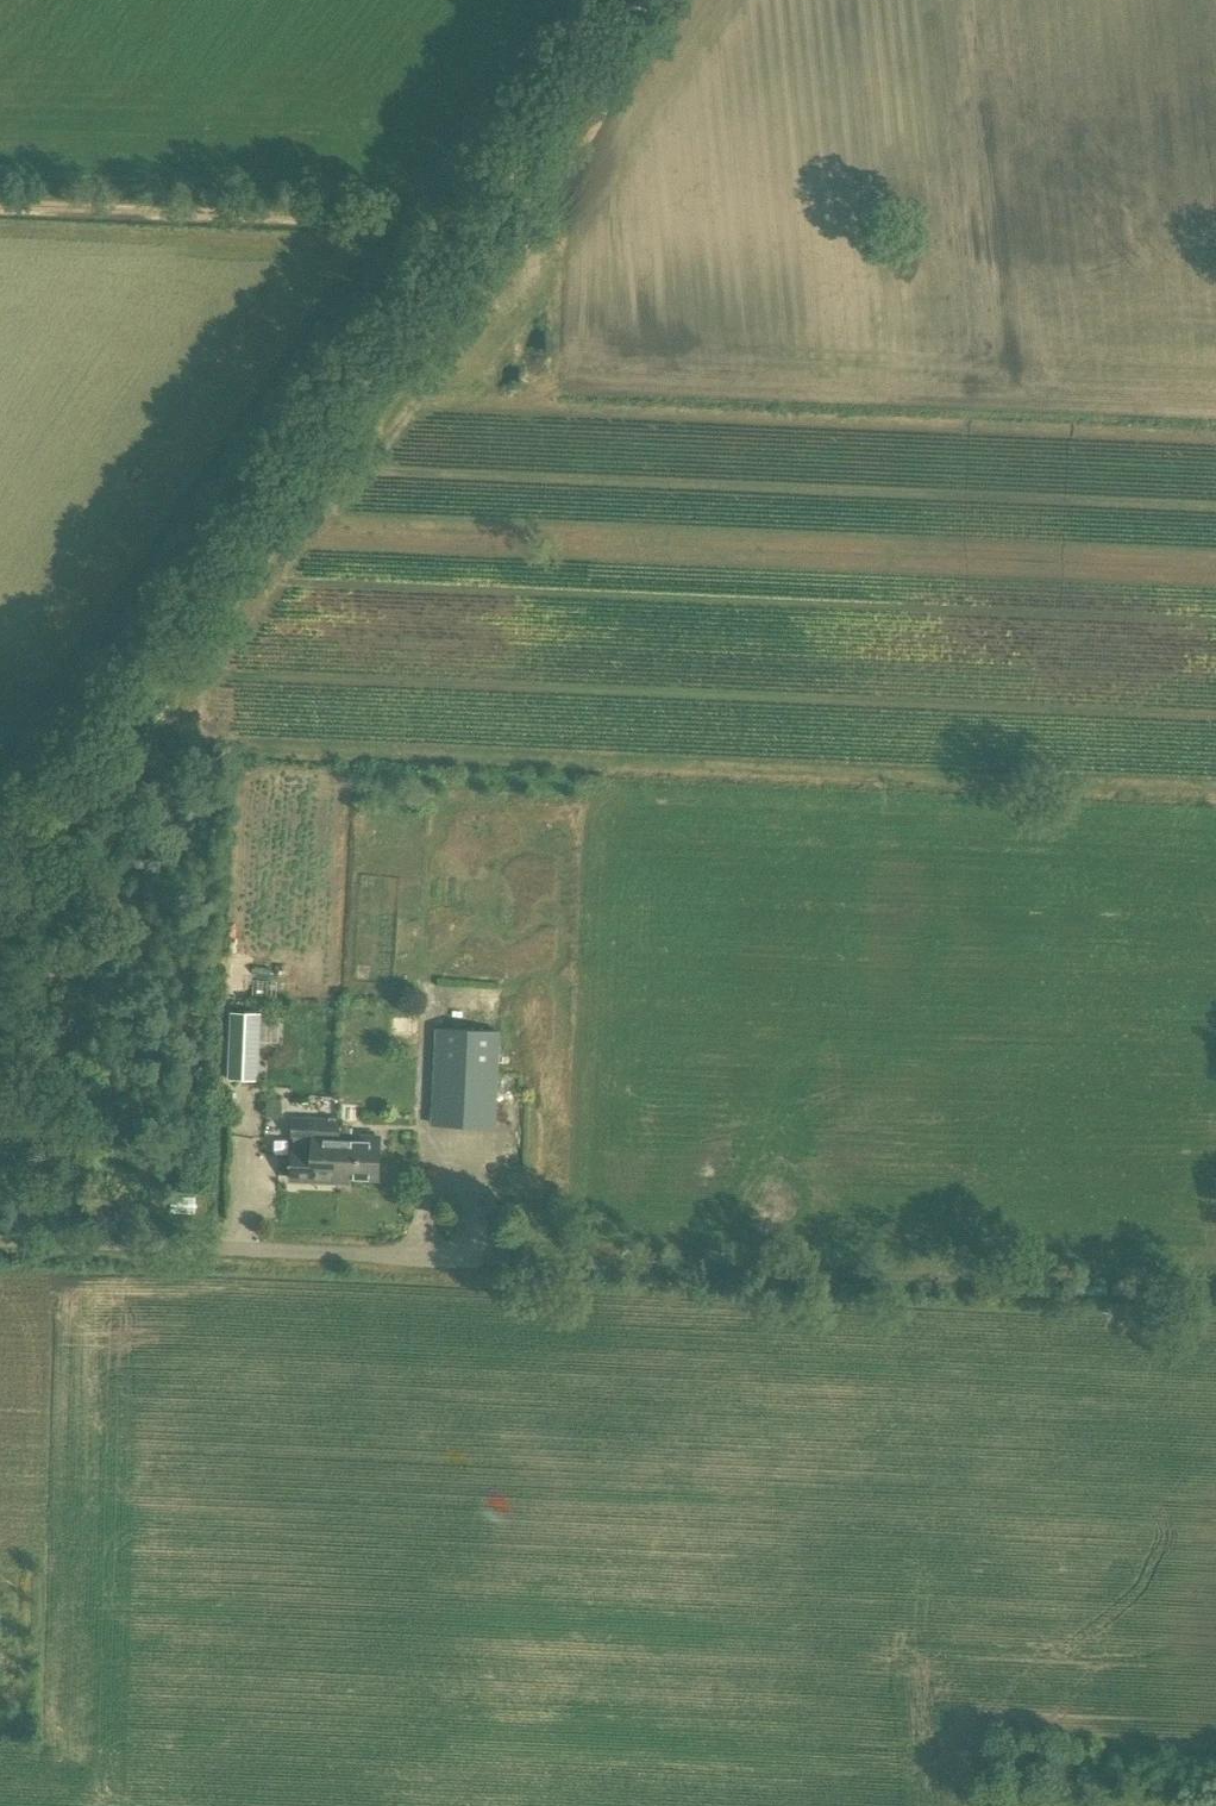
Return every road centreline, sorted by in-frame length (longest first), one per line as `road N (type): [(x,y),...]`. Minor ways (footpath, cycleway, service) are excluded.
road 1 (unclassified): [(520,1264),(209,1268),(0,1255)]
road 2 (track): [(0,206),(484,223)]

